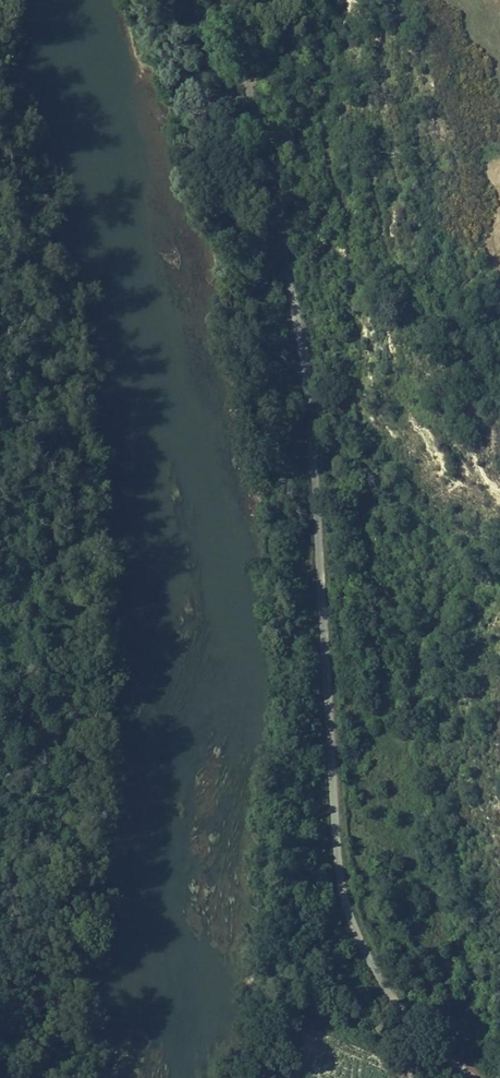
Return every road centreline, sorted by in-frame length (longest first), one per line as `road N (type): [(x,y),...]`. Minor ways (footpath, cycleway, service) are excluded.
road 1 (unclassified): [(418,1037),(360,940),(341,876),(305,366),(252,100),(220,0)]

